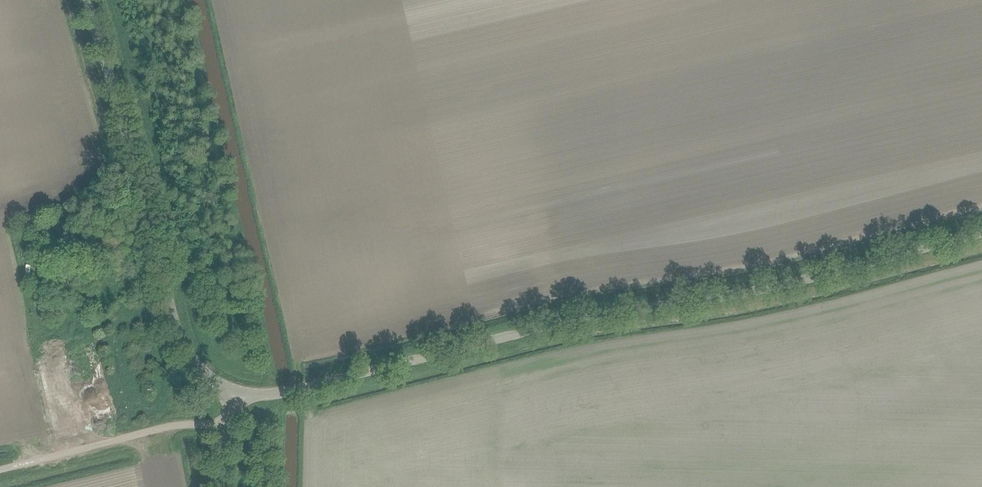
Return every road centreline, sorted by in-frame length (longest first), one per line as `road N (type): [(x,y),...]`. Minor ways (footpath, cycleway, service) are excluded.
road 1 (tertiary): [(981,233),(299,394),(243,395)]
road 2 (tertiary): [(243,395),(208,381),(180,347),(83,0)]
road 3 (unclassified): [(0,468),(177,424),(224,425)]

